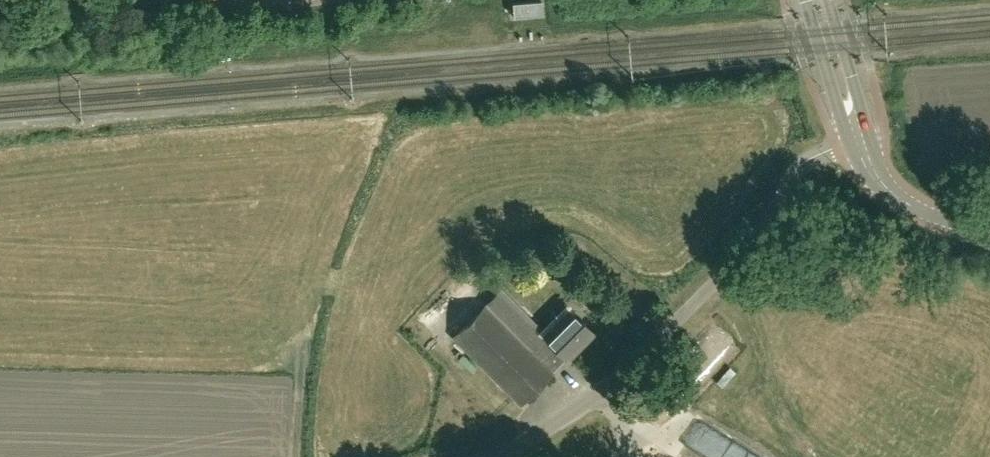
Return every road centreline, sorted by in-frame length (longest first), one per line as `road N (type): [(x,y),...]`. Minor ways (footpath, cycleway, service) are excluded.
road 1 (unclassified): [(481,456),(544,432),(613,380),(752,245),(793,171),(861,140)]
road 2 (tertiary): [(989,234),(893,194),(861,140)]
road 3 (tertiary): [(805,0),(840,116),(861,140)]
road 4 (tertiary): [(861,140),(862,110),(828,0)]

